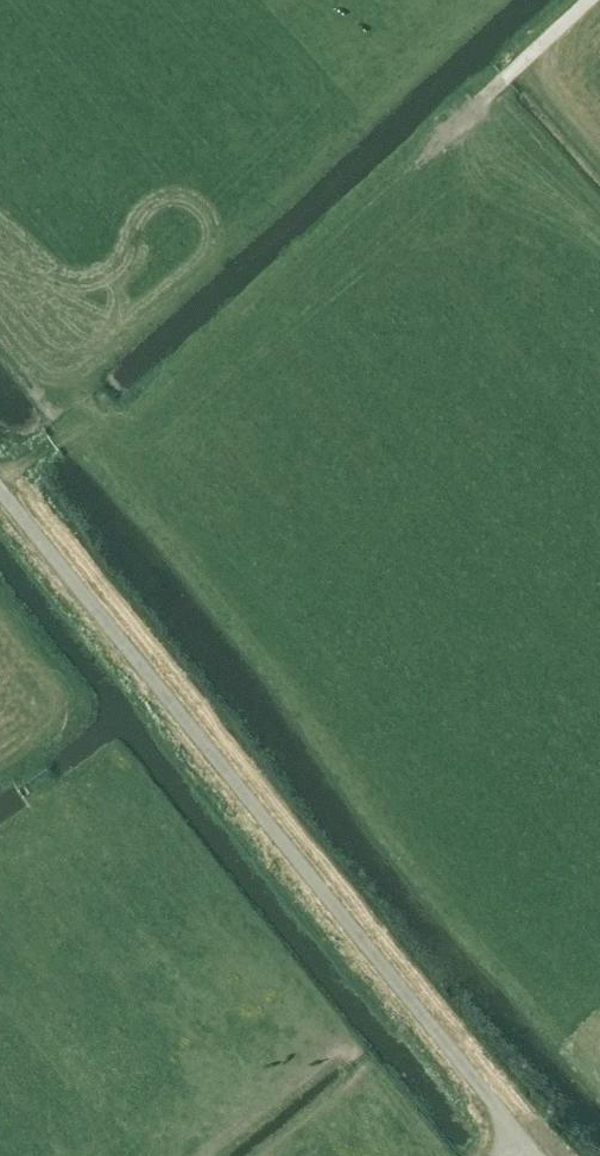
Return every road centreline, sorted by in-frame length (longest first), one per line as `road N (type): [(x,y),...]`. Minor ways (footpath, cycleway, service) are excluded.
road 1 (unclassified): [(512,1140),(498,1109),(0,487)]

